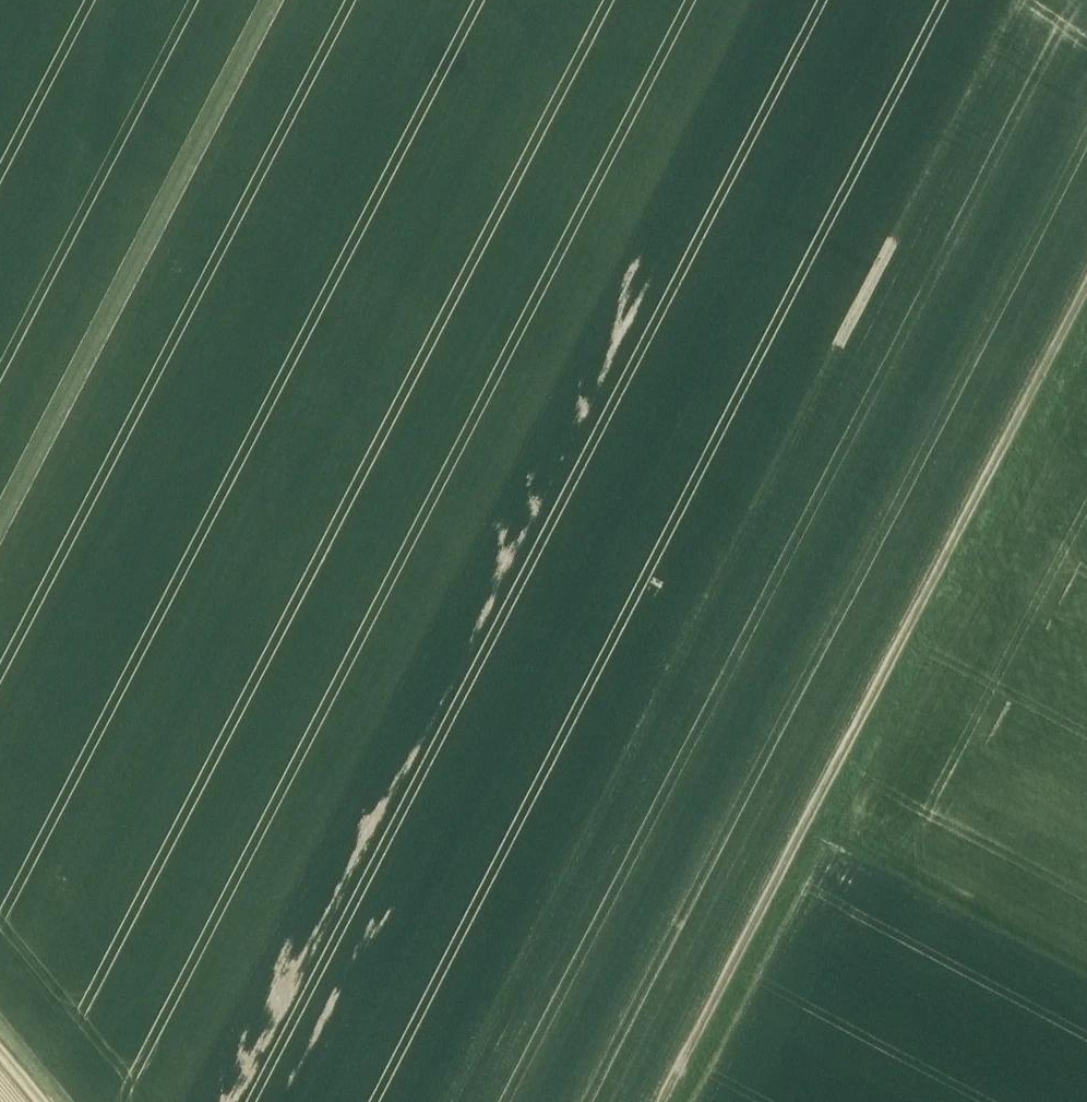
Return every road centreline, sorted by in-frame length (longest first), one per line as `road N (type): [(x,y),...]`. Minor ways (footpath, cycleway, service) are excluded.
road 1 (track): [(1086,278),(662,1101)]

